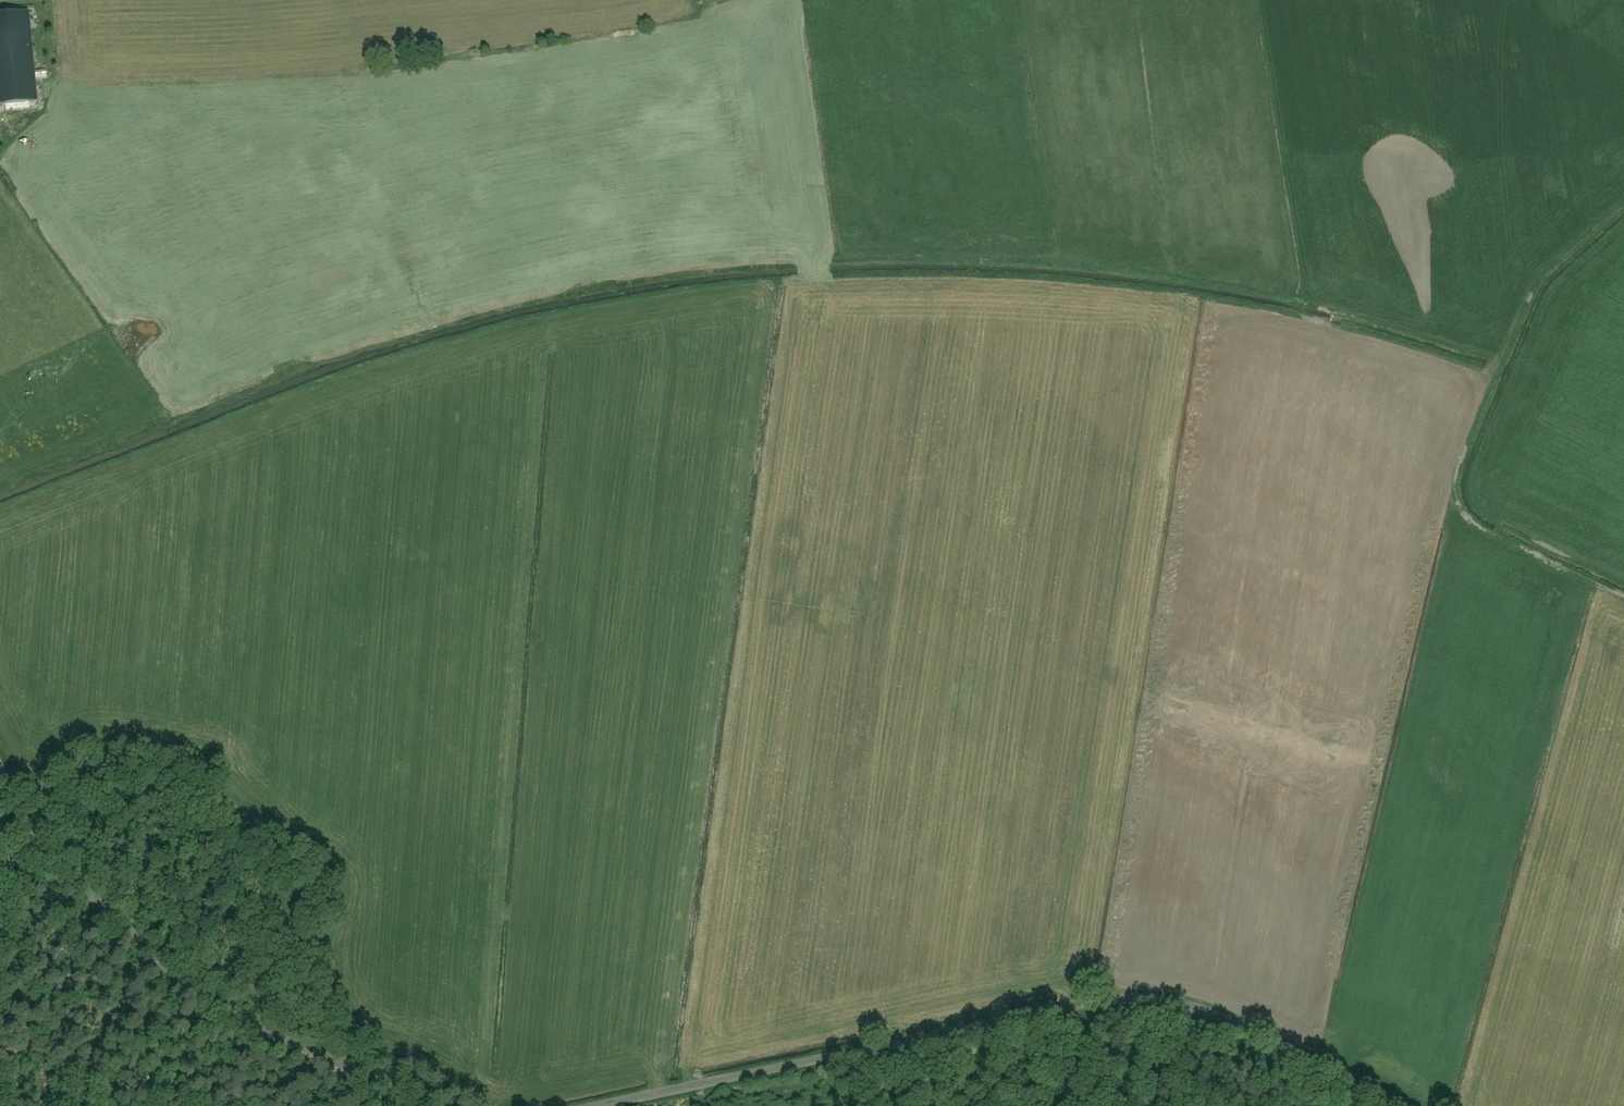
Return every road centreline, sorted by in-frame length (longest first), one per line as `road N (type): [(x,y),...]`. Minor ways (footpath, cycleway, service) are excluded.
road 1 (unclassified): [(581,1105),(1063,1005),(1129,999),(1215,1009),(1400,1105)]
road 2 (unclassified): [(28,834),(202,998),(427,1105)]

